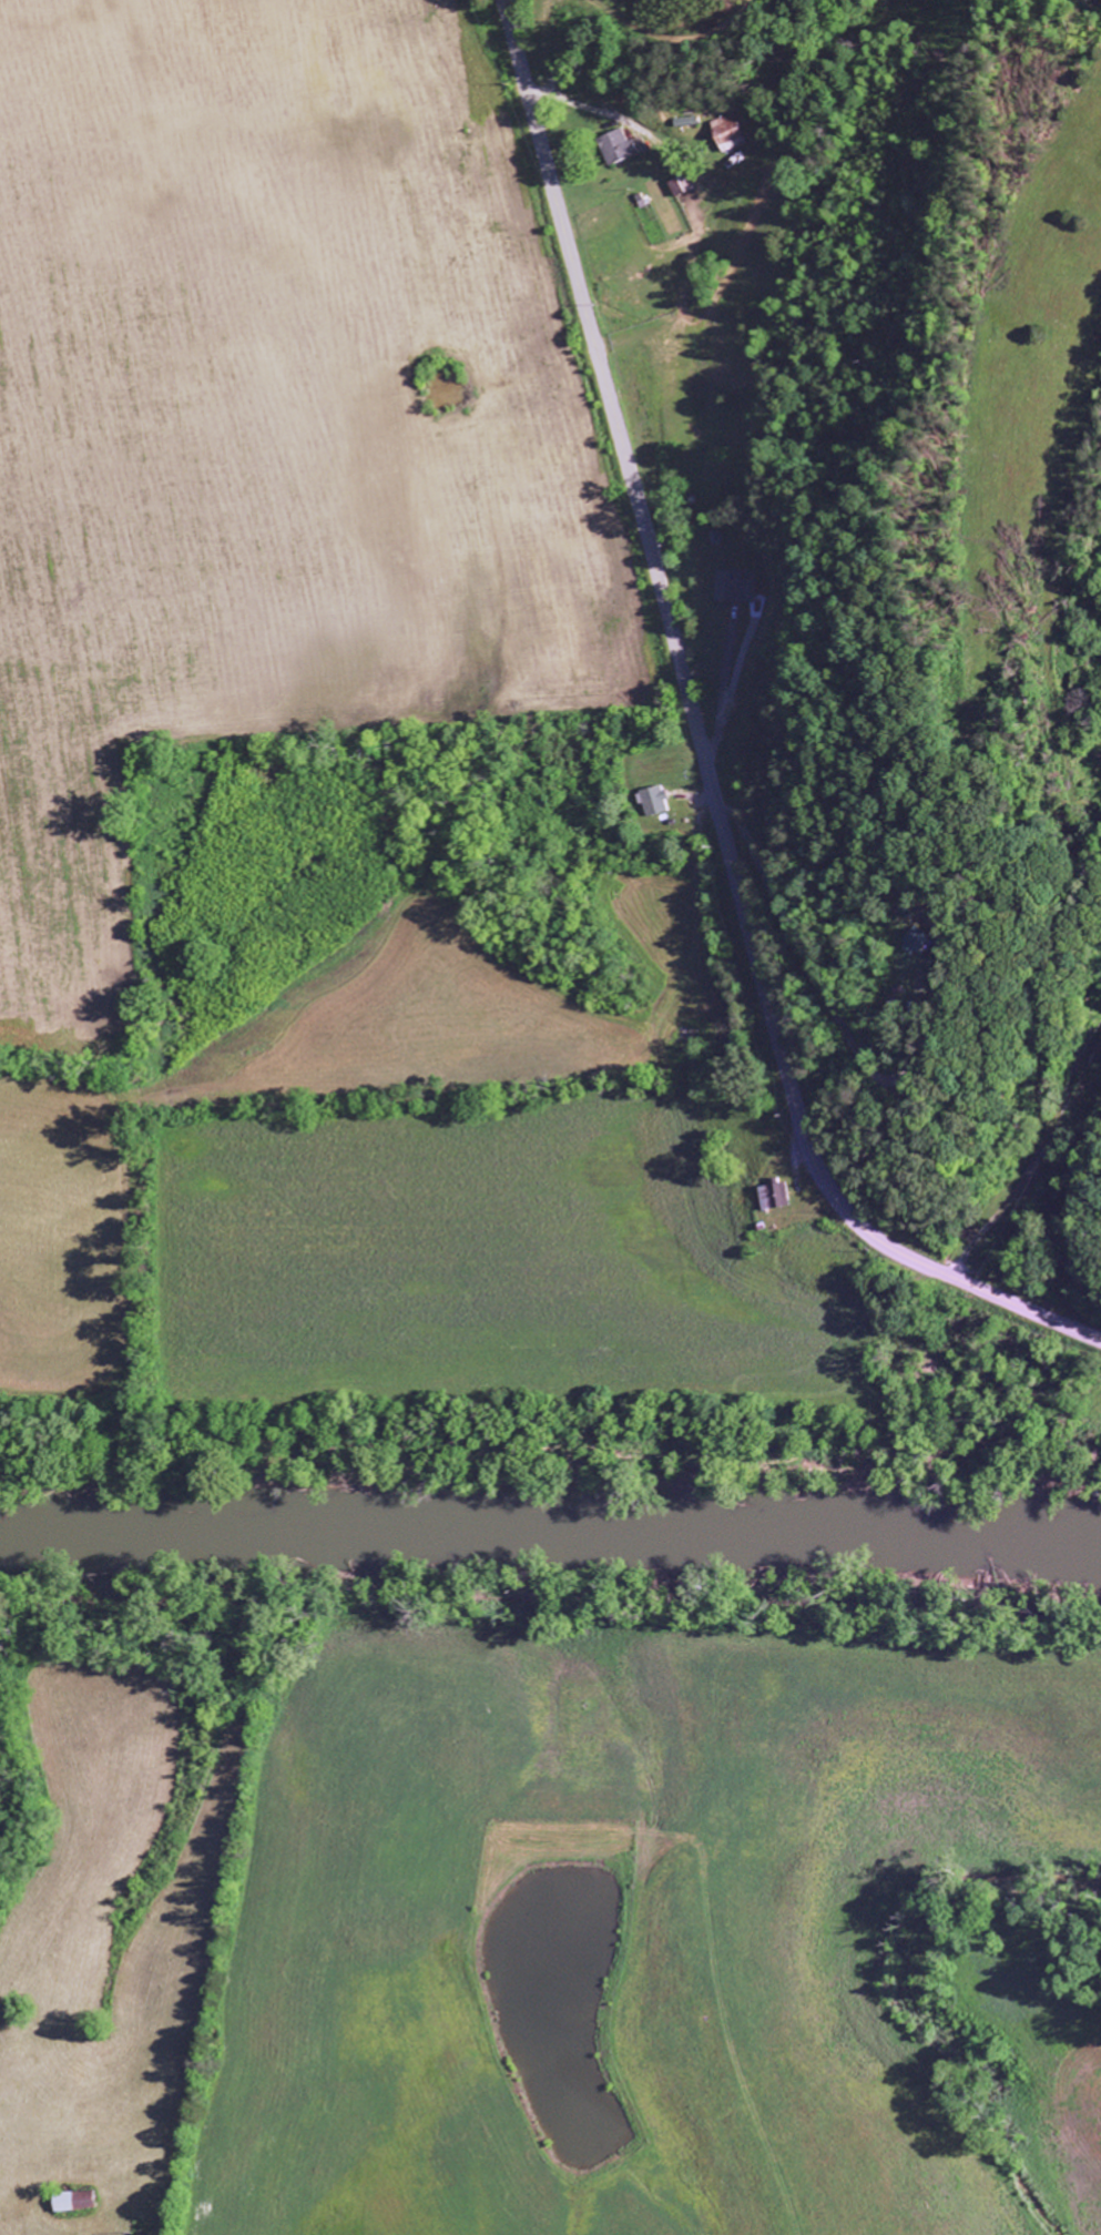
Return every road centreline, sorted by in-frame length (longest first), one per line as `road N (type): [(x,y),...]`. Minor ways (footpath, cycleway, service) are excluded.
road 1 (secondary): [(1100,1335),(889,1247),(859,1226),(822,1172),(795,1099),(502,0)]

